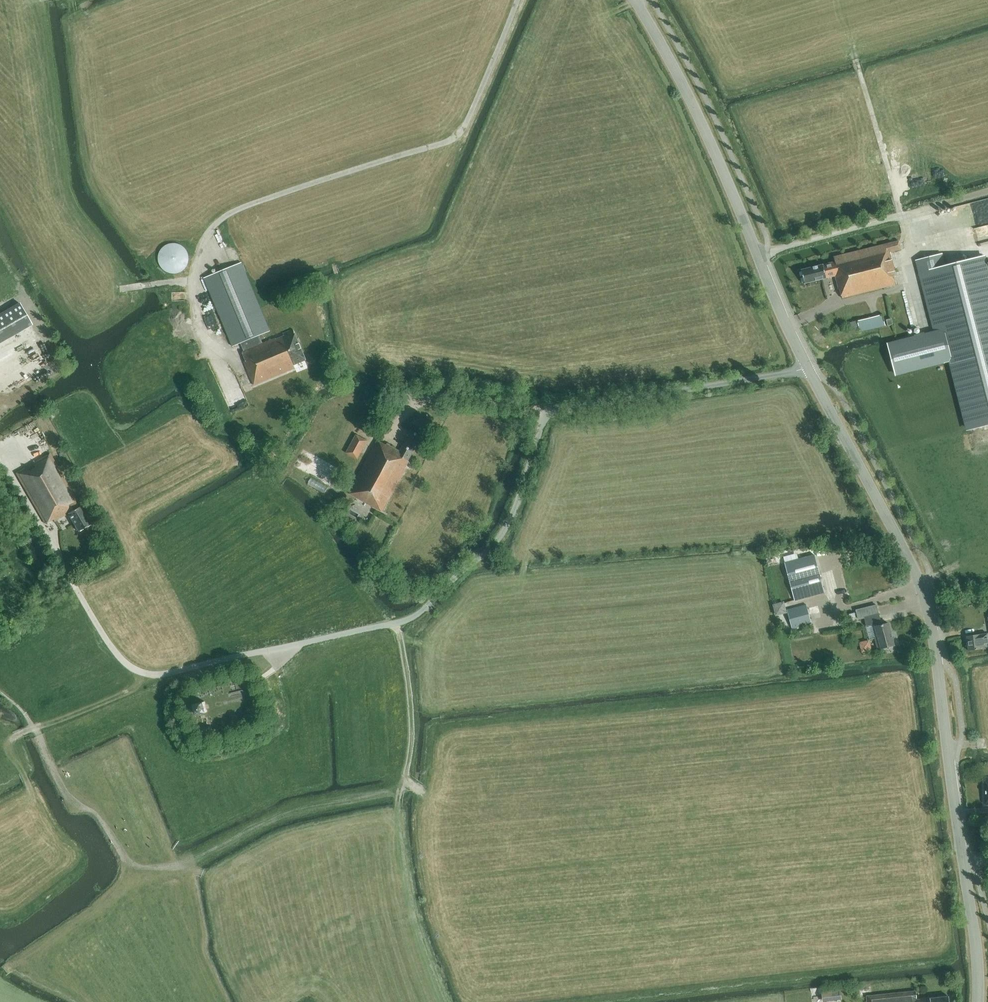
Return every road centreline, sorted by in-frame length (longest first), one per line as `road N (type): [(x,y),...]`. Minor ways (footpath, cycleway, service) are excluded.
road 1 (secondary): [(978,1001),(974,930),(921,584),(787,326),(709,140),(635,0)]
road 2 (track): [(0,687),(24,709),(62,783),(129,857),(151,864),(179,864),(321,802),(403,787)]
road 3 (track): [(398,623),(413,713),(398,808),(416,921),(449,1001)]
road 4 (track): [(767,253),(987,191)]
road 5 (track): [(901,215),(855,55)]

